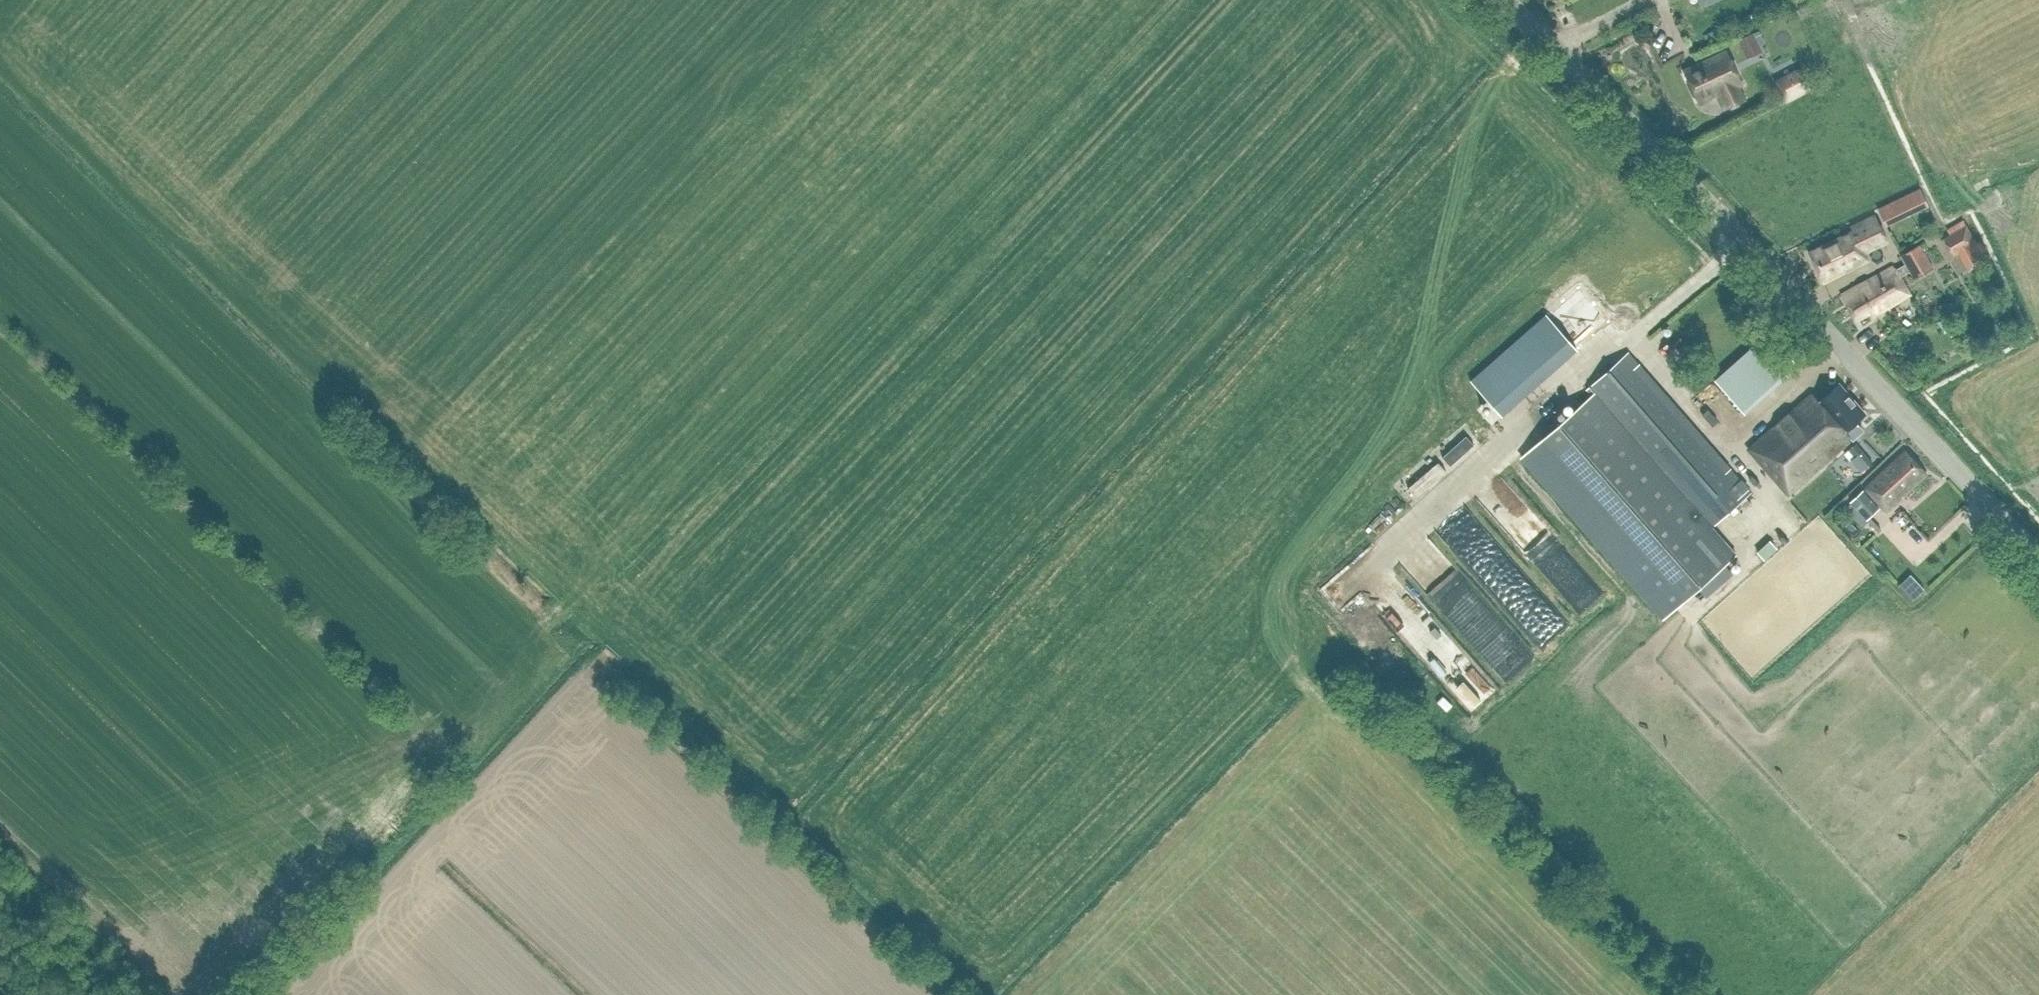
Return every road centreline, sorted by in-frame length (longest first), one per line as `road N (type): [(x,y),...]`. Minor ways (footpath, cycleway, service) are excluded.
road 1 (unclassified): [(2038,561),(1504,0)]

